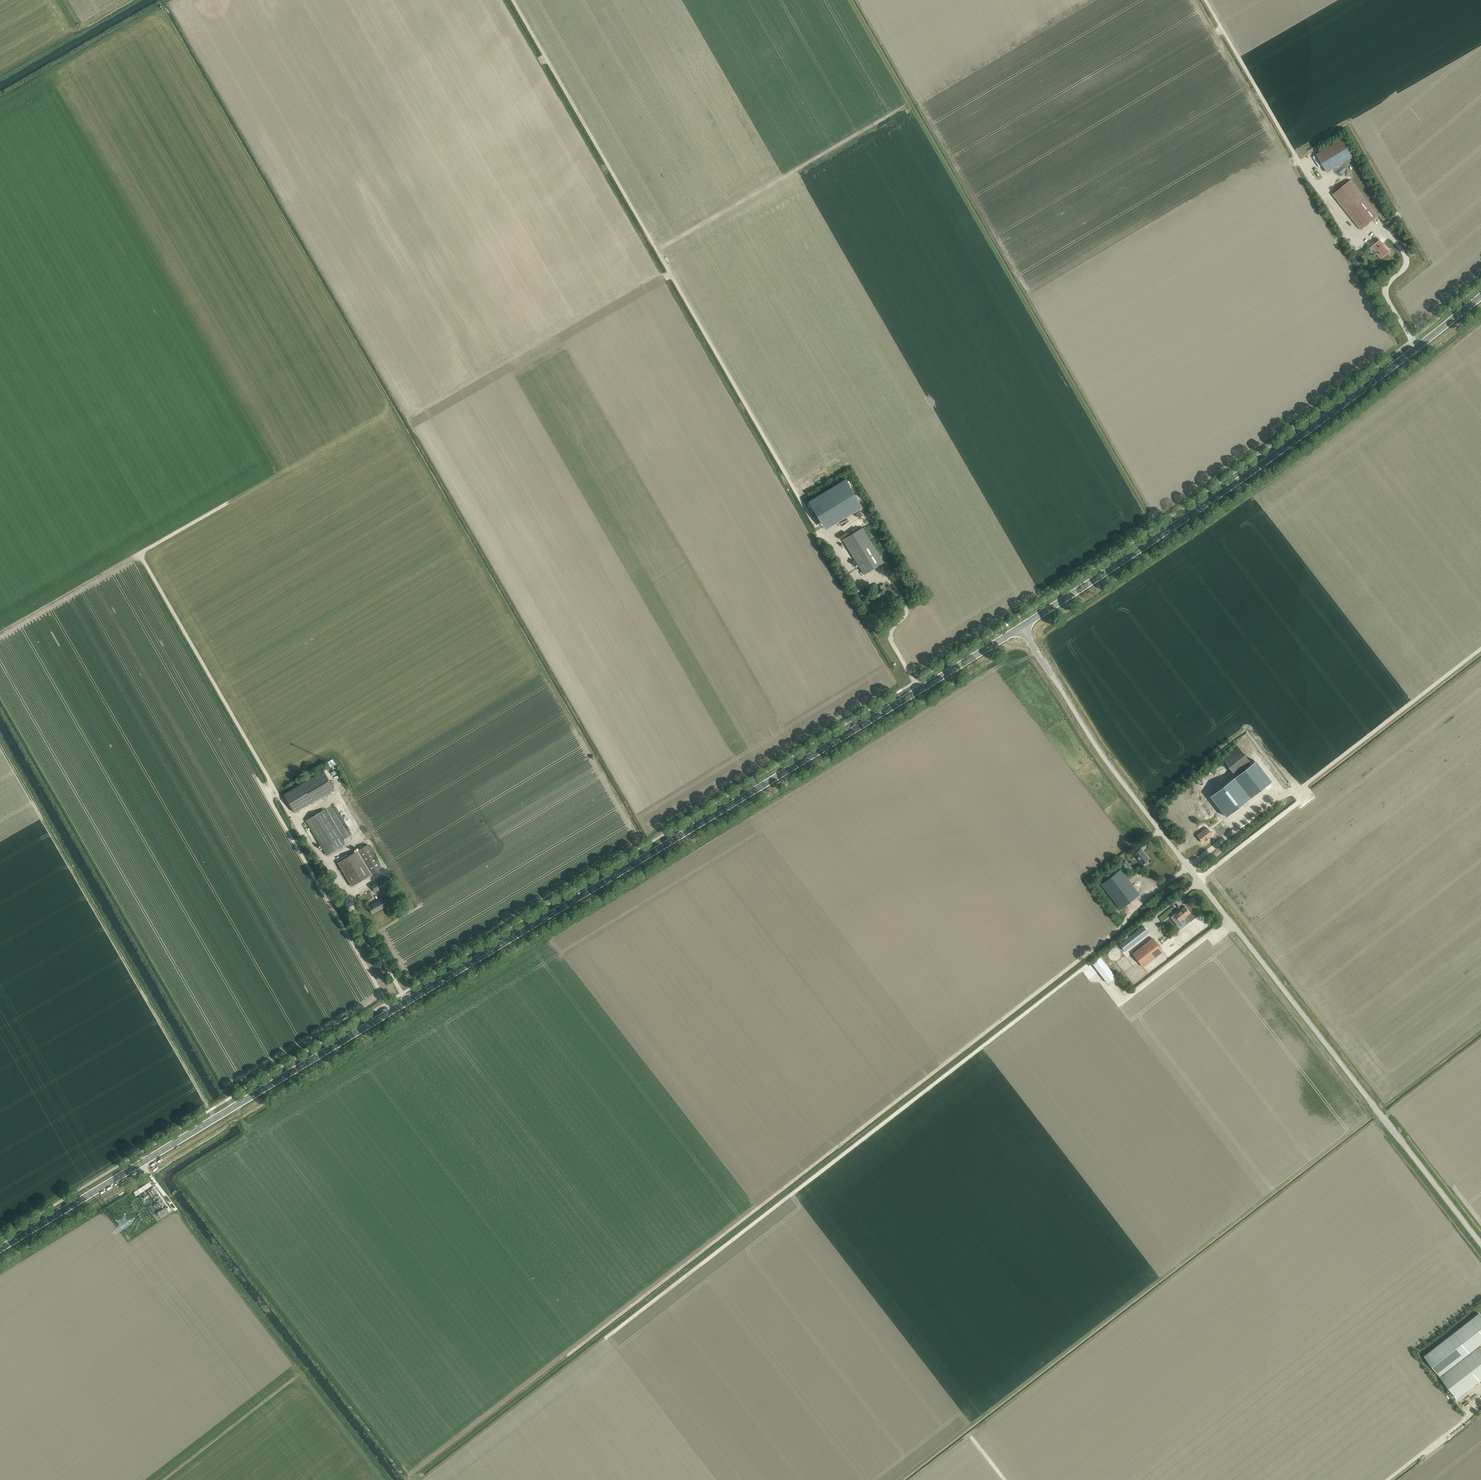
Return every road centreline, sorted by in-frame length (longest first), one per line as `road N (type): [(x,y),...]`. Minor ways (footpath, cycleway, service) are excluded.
road 1 (secondary): [(0,1249),(1022,626)]
road 2 (unclassified): [(1480,1243),(1100,753),(1022,626)]
road 3 (secondary): [(1022,626),(1278,452),(1480,296)]

